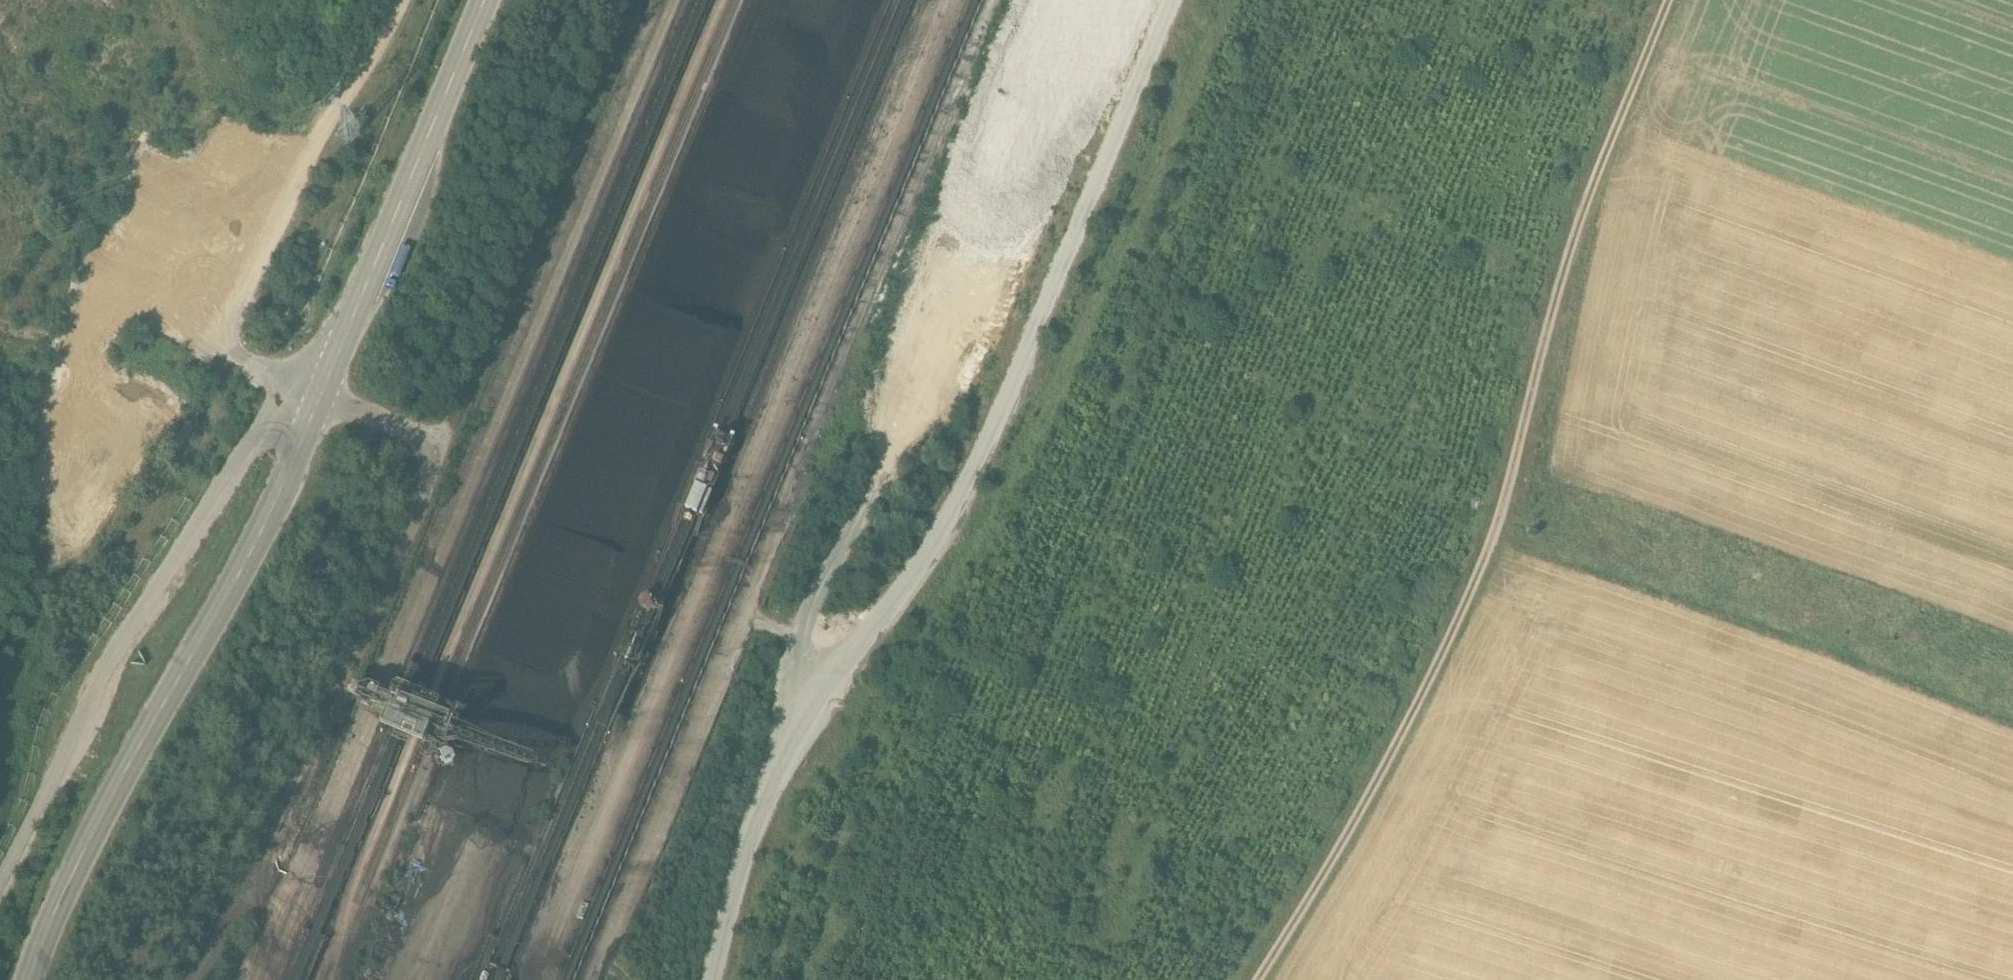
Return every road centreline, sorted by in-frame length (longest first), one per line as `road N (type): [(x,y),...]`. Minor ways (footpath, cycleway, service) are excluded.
road 1 (track): [(1272,979),(1369,817),(1488,569),(1574,255),(1676,0)]
road 2 (track): [(0,898),(118,652),(283,405)]
road 3 (track): [(404,0),(337,108),(230,320),(240,362)]

